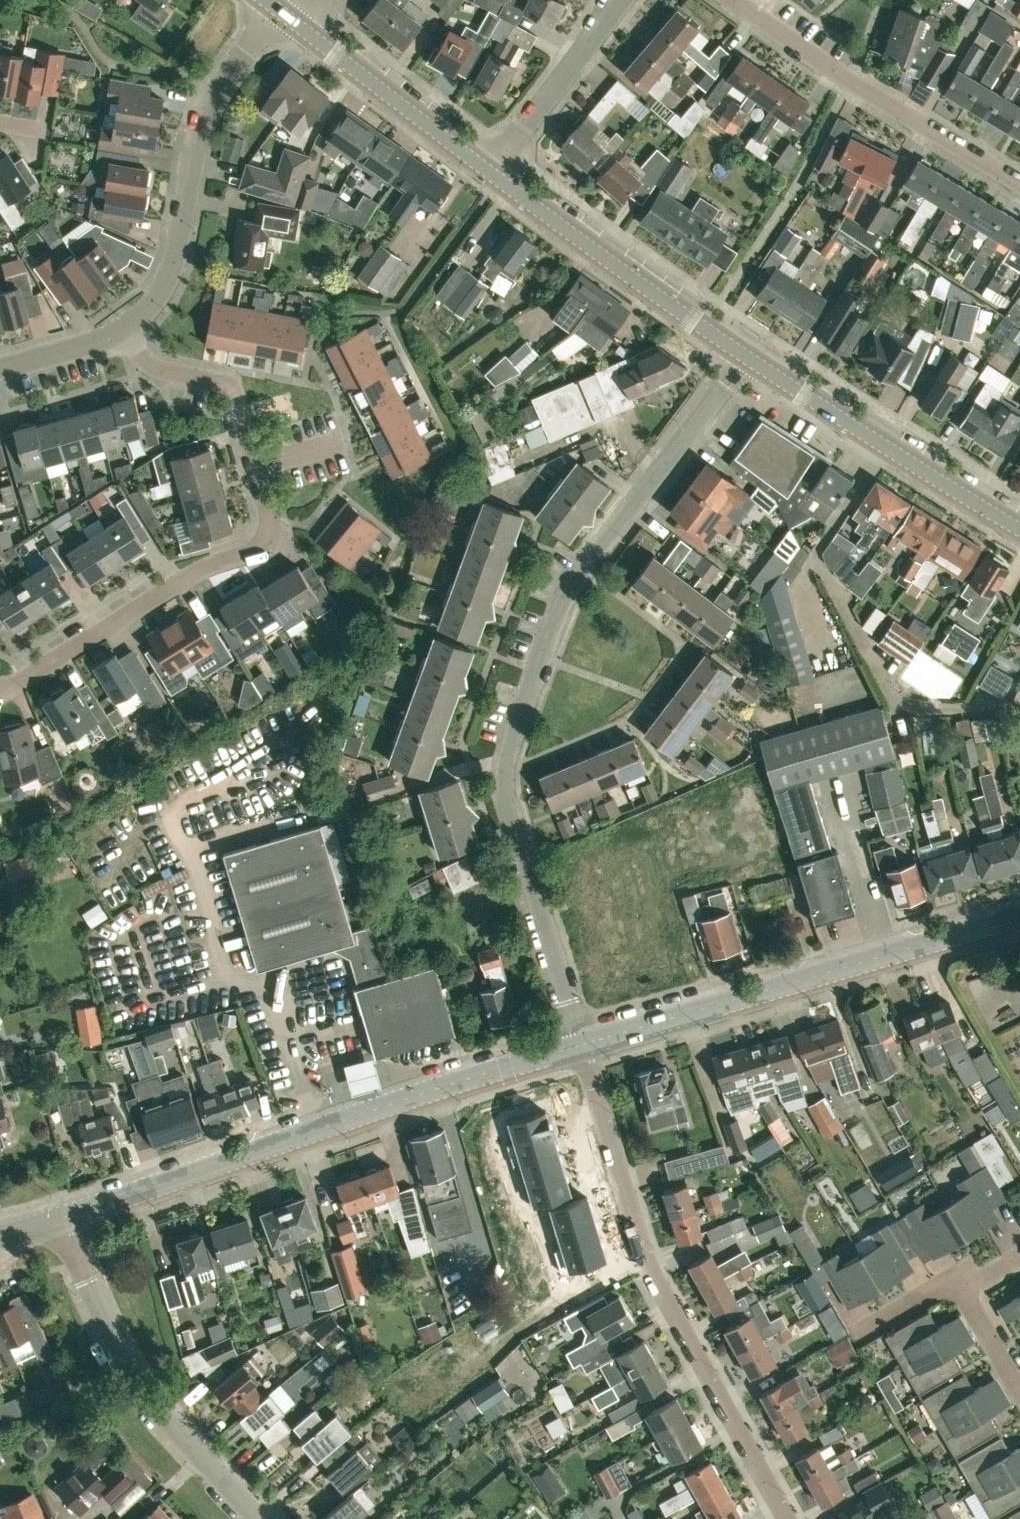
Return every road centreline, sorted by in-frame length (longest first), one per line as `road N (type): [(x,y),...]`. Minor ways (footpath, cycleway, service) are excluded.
road 1 (residential): [(582,1044),(507,774),(582,566),(745,358)]
road 2 (tertiary): [(59,1220),(582,1044)]
road 3 (residential): [(787,1518),(646,1264),(582,1044)]
road 4 (tertiary): [(582,1044),(1019,915)]
road 5 (residential): [(0,687),(18,684),(206,567),(252,554),(269,522),(255,467)]
road 6 (residential): [(258,1518),(123,1362),(59,1220)]
road 7 (residential): [(276,8),(216,87),(178,257),(168,284),(130,329)]
road 8 (residential): [(1019,177),(736,0)]
road 9 (tertiary): [(1019,530),(745,358)]
road 10 (tertiary): [(745,358),(487,170)]
road 11 (residential): [(1019,1388),(957,1279),(859,1334)]
road 12 (tertiary): [(487,170),(304,30)]
road 13 (residential): [(612,0),(592,38),(487,170)]
road 14 (residential): [(255,467),(240,408),(220,381),(160,369),(130,329)]
road 15 (residential): [(130,329),(0,366)]

